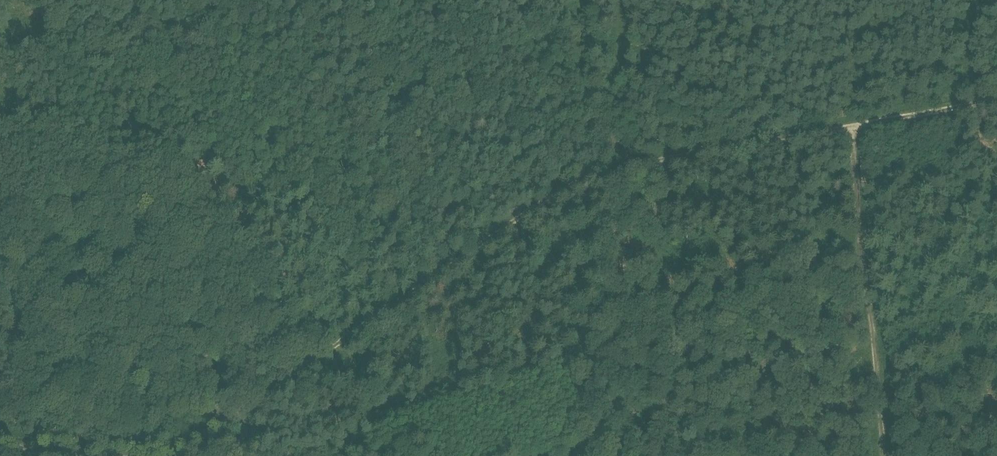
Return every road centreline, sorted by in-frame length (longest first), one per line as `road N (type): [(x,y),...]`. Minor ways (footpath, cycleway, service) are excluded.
road 1 (track): [(895,455),(856,121)]

